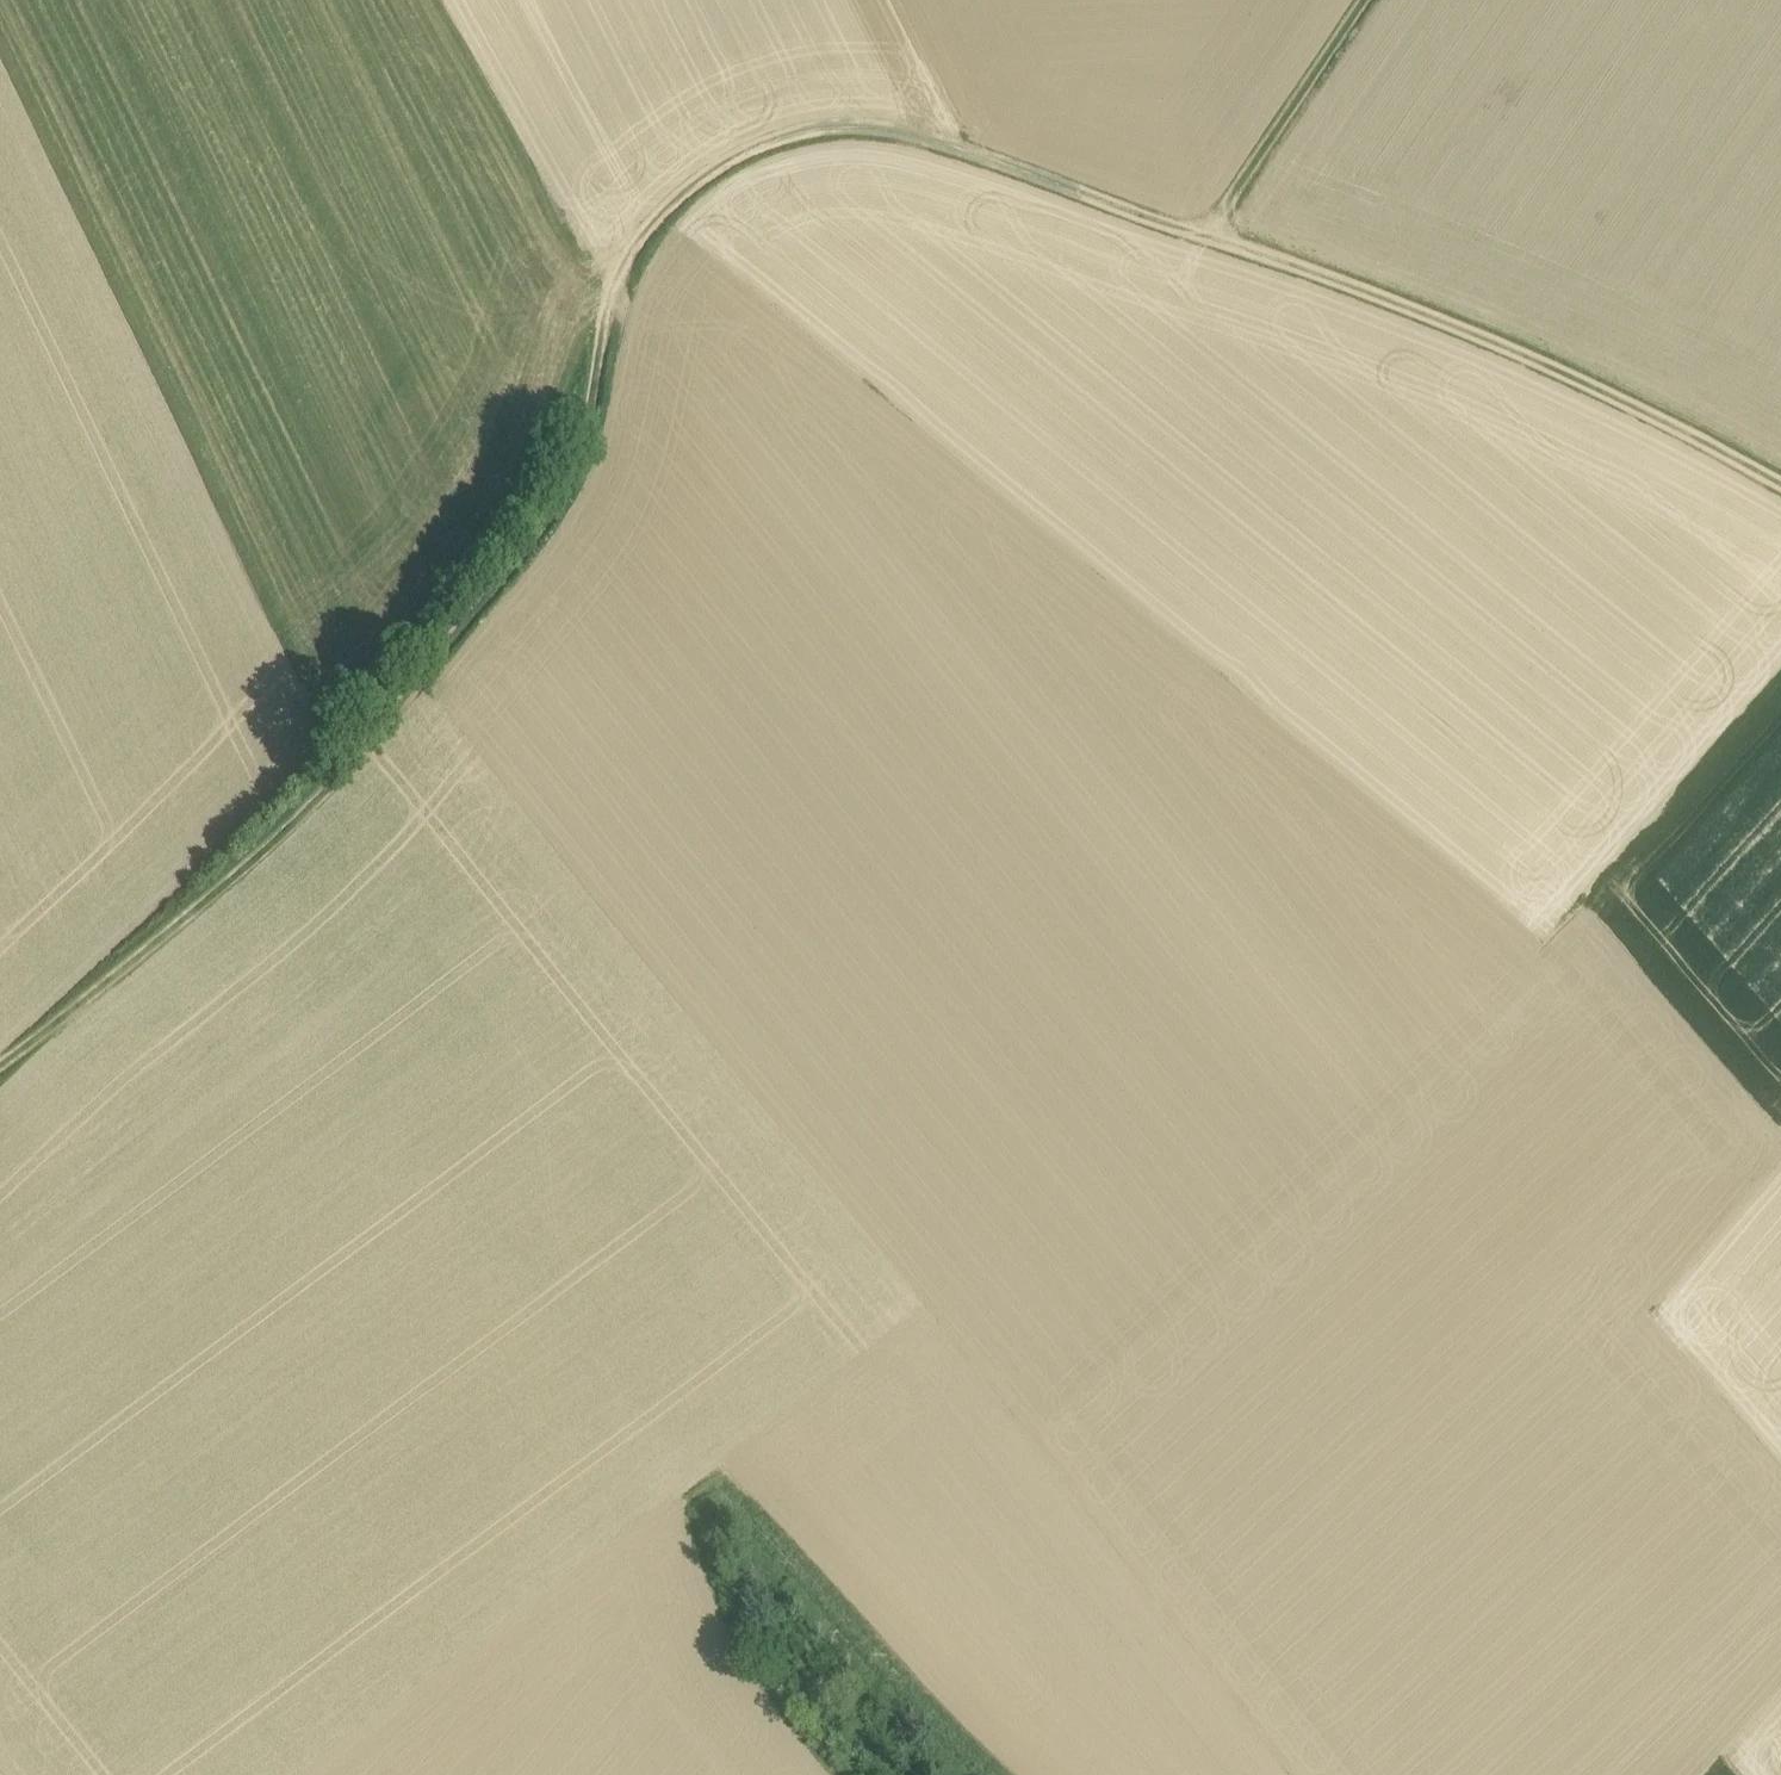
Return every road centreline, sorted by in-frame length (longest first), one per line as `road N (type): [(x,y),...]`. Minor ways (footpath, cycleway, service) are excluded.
road 1 (track): [(1780,494),(1669,426),(1464,327),(908,131),(848,127),(741,157),(676,197),(624,267),(577,478),(526,574),(338,781),(201,915),(0,1066)]
road 2 (track): [(1353,0),(1202,230)]

